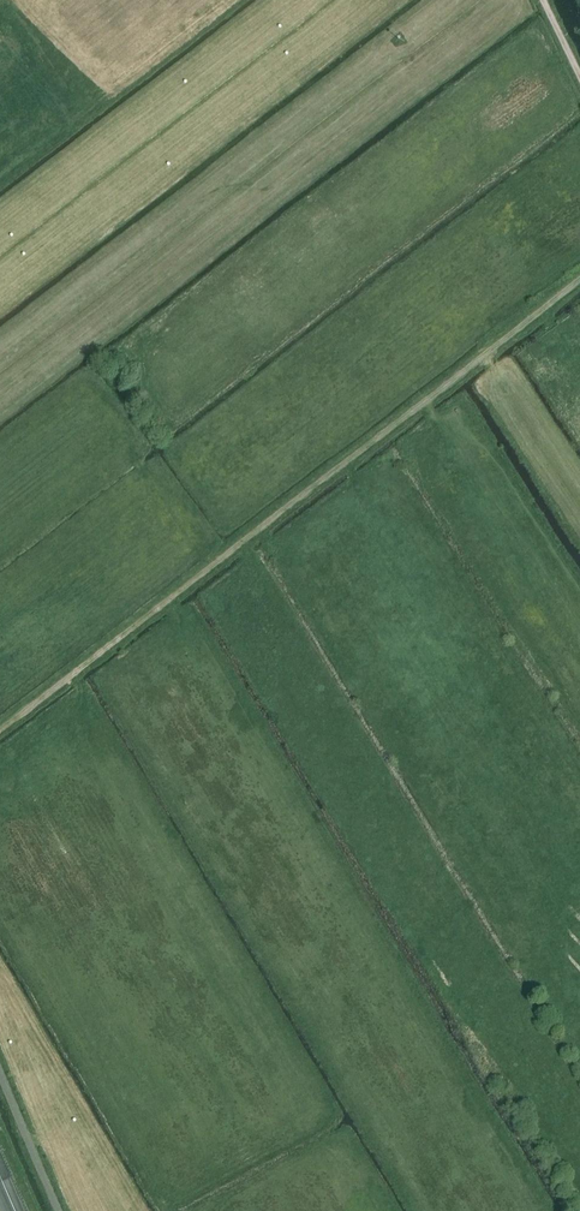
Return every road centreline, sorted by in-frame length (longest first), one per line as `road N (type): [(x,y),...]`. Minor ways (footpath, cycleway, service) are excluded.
road 1 (track): [(579,282),(0,732)]

